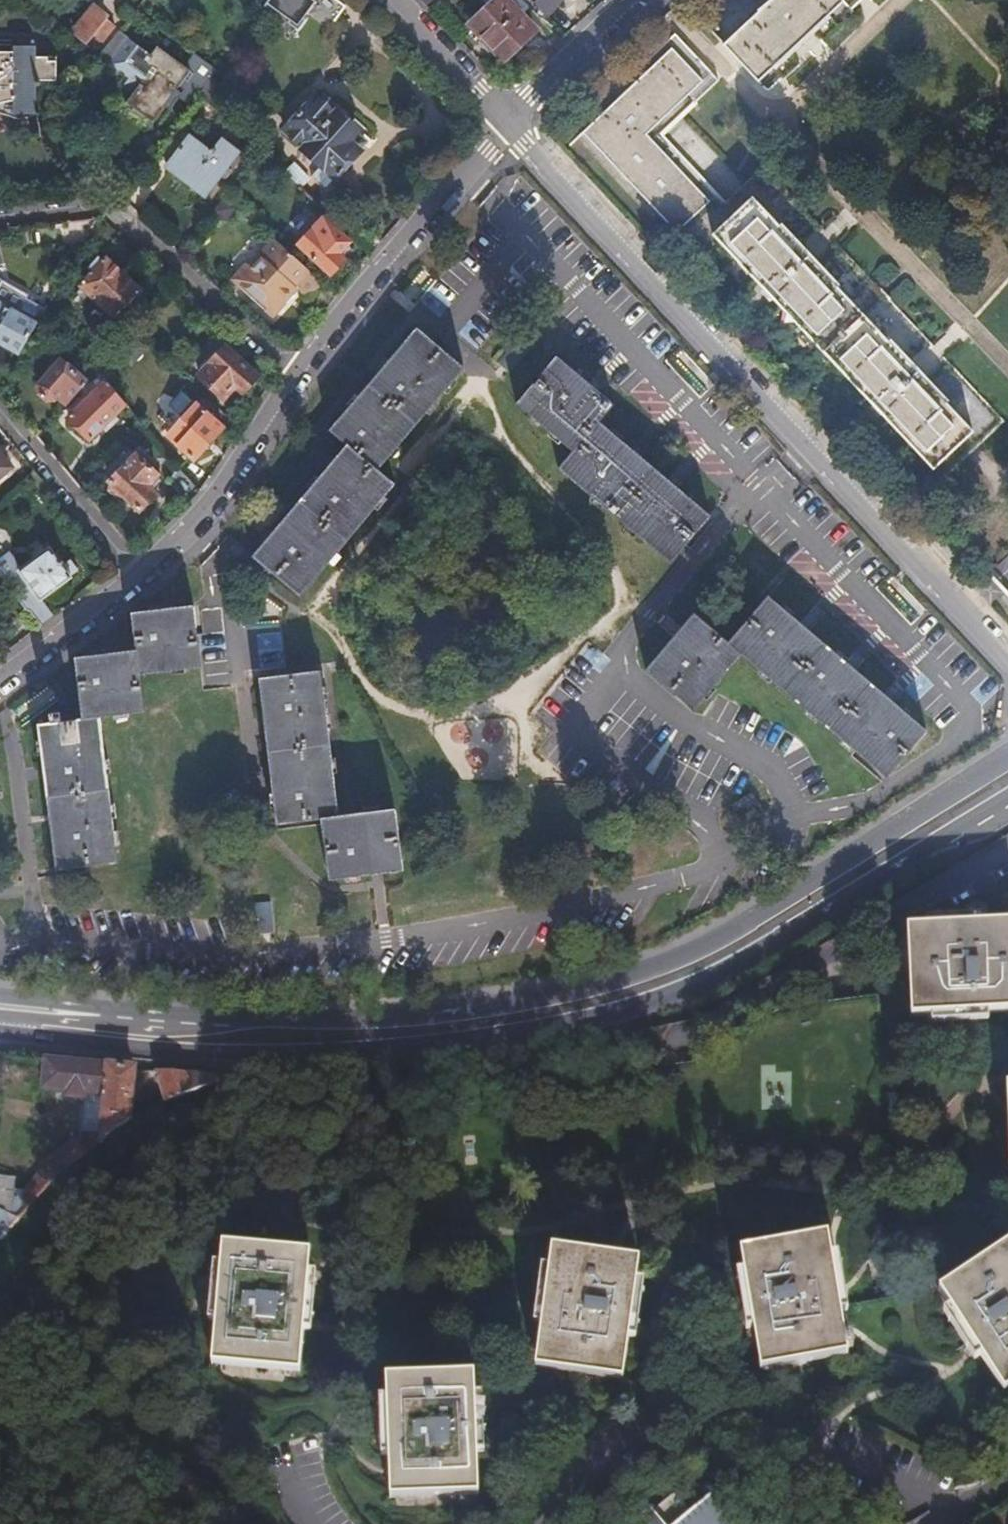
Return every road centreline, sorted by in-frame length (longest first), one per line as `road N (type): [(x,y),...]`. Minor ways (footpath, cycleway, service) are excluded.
road 1 (secondary): [(1007,760),(733,933),(626,981),(382,1022),(161,1022),(0,995)]
road 2 (secondary): [(0,1034),(161,1052),(300,1054),(542,1032),(640,1009),(724,971),(1007,804)]
road 3 (residential): [(1007,656),(507,122)]
road 4 (residential): [(0,216),(87,198),(296,371)]
road 5 (residential): [(296,371),(507,122)]
road 6 (residential): [(142,581),(207,514),(296,371)]
road 7 (residential): [(142,581),(0,413)]
road 8 (residential): [(0,692),(142,581)]
road 9 (residential): [(507,122),(638,0)]
road 10 (residential): [(507,122),(393,0)]

